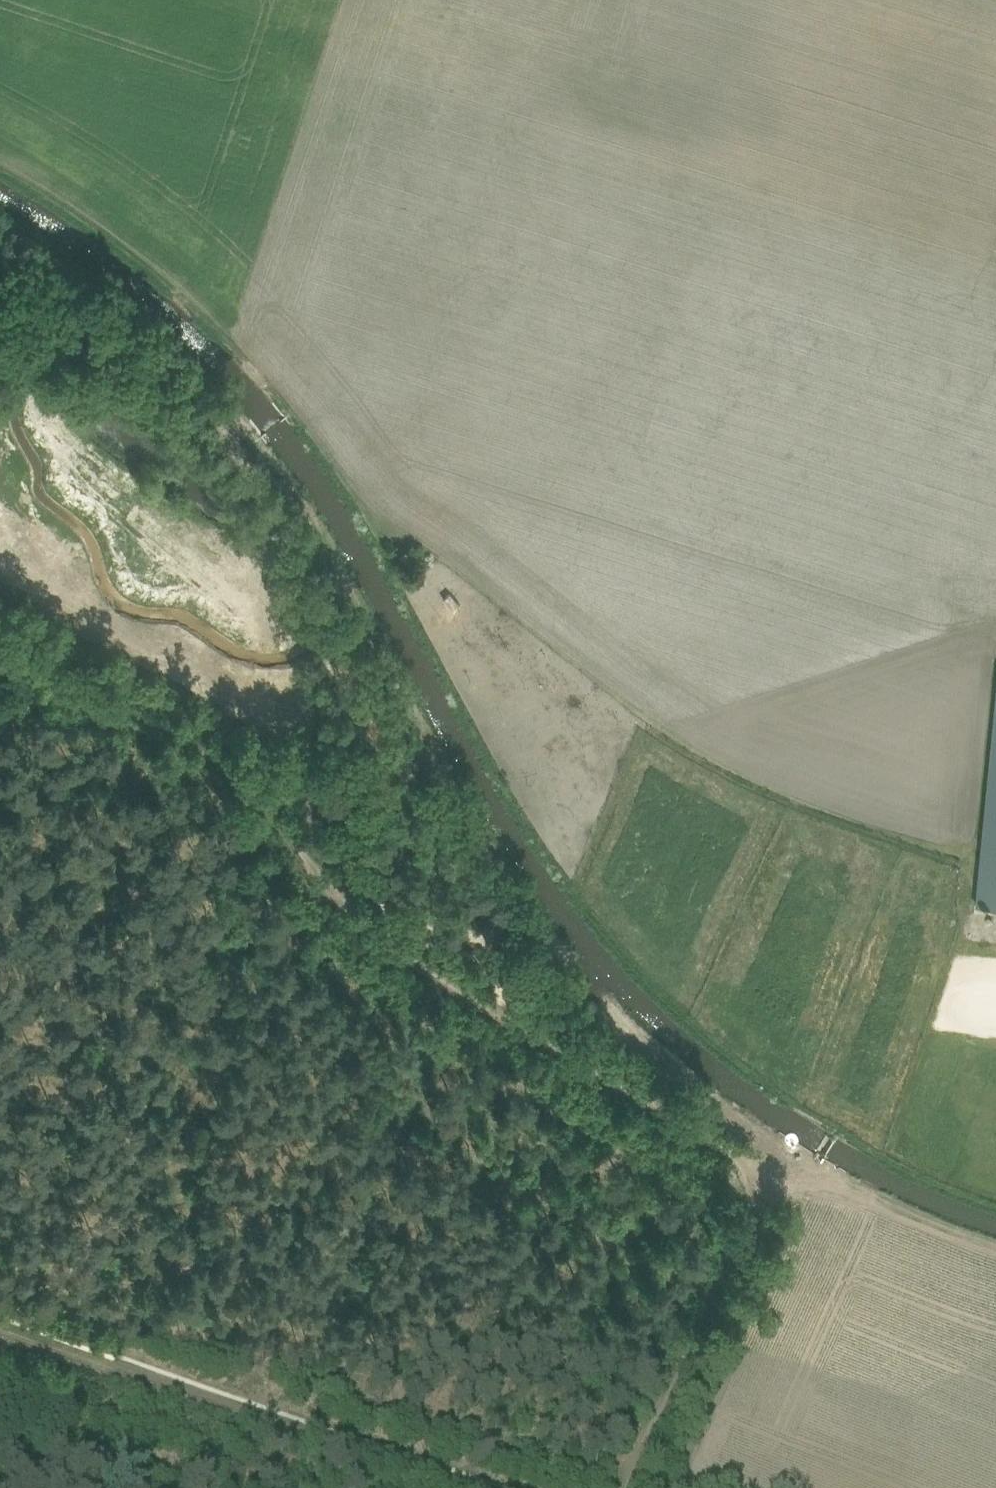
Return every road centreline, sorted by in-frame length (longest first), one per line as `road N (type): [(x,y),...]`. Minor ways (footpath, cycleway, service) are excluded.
road 1 (track): [(0,1330),(462,1487)]
road 2 (track): [(758,1165),(625,1487)]

